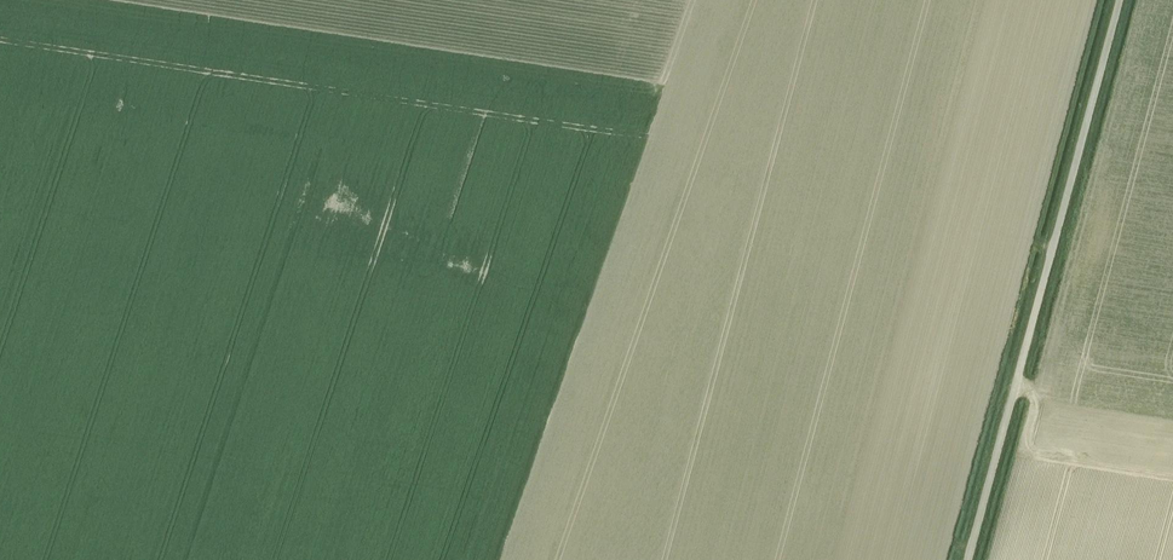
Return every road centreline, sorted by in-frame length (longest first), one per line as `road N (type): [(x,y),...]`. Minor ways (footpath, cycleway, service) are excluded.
road 1 (unclassified): [(970,559),(1120,0)]

